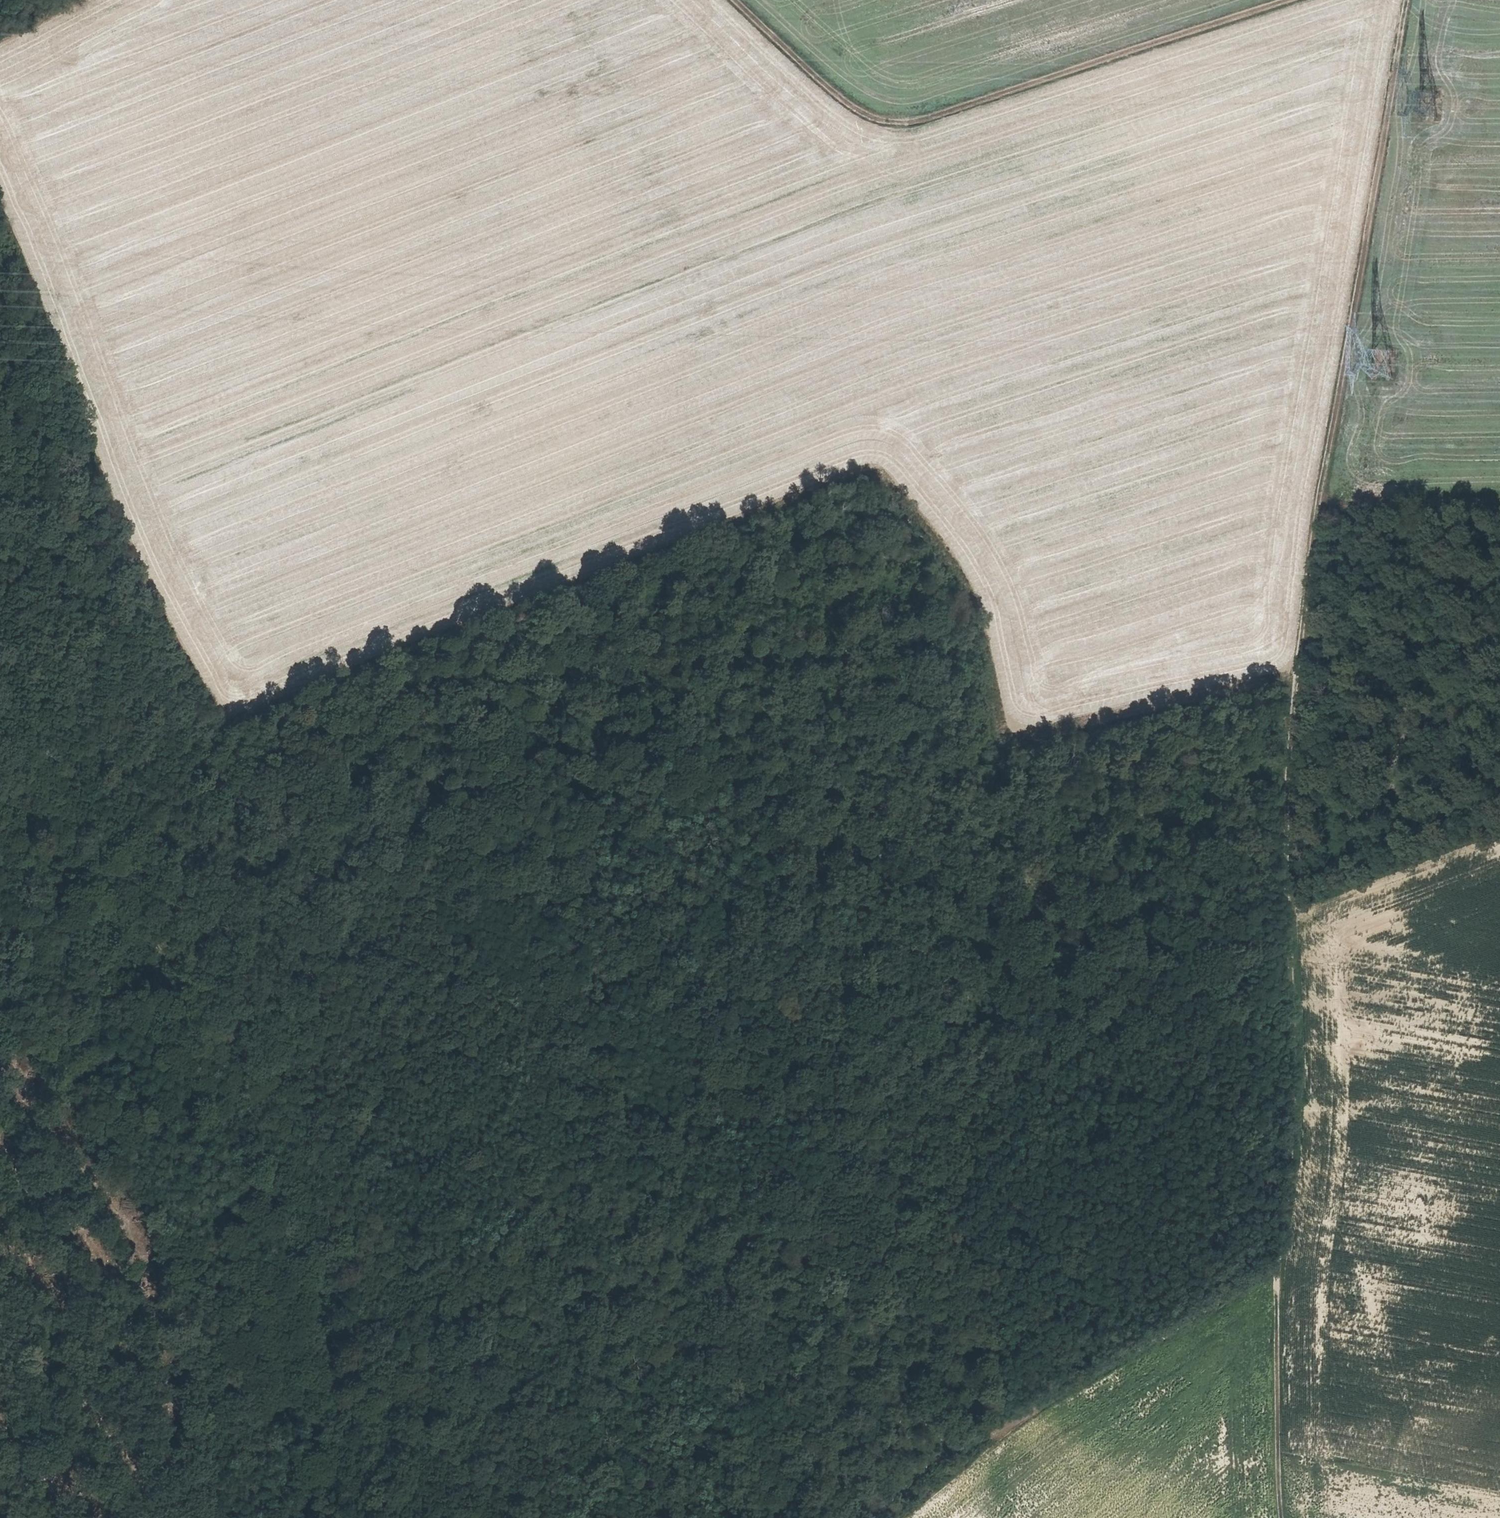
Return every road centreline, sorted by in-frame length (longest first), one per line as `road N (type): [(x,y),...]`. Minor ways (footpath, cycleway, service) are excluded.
road 1 (track): [(1280,1517),(1278,1265),(1303,1049),(1282,785),(1331,413),(1405,0)]
road 2 (track): [(728,0),(857,118),(881,124),(1284,0)]

